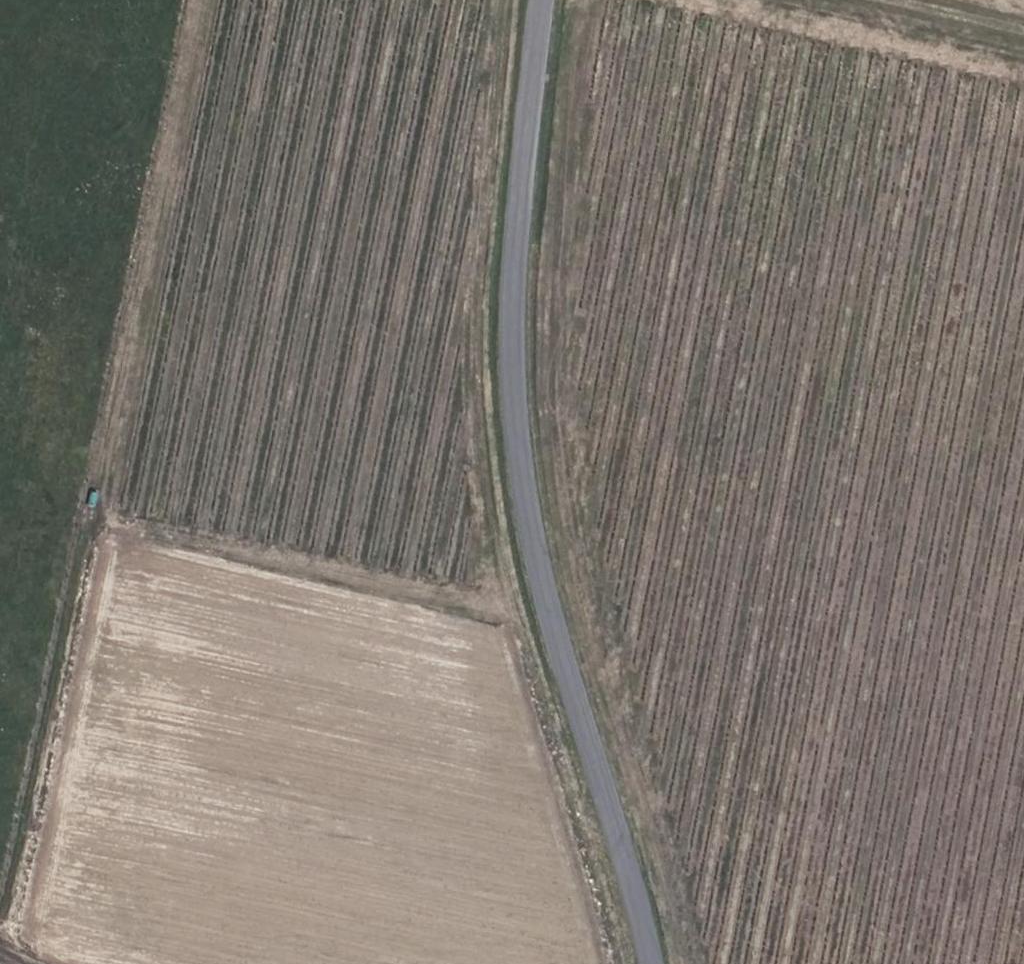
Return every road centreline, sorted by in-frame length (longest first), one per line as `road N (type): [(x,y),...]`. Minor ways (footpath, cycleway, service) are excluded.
road 1 (unclassified): [(548,0),(520,274),(520,415),(536,545),(655,963)]

